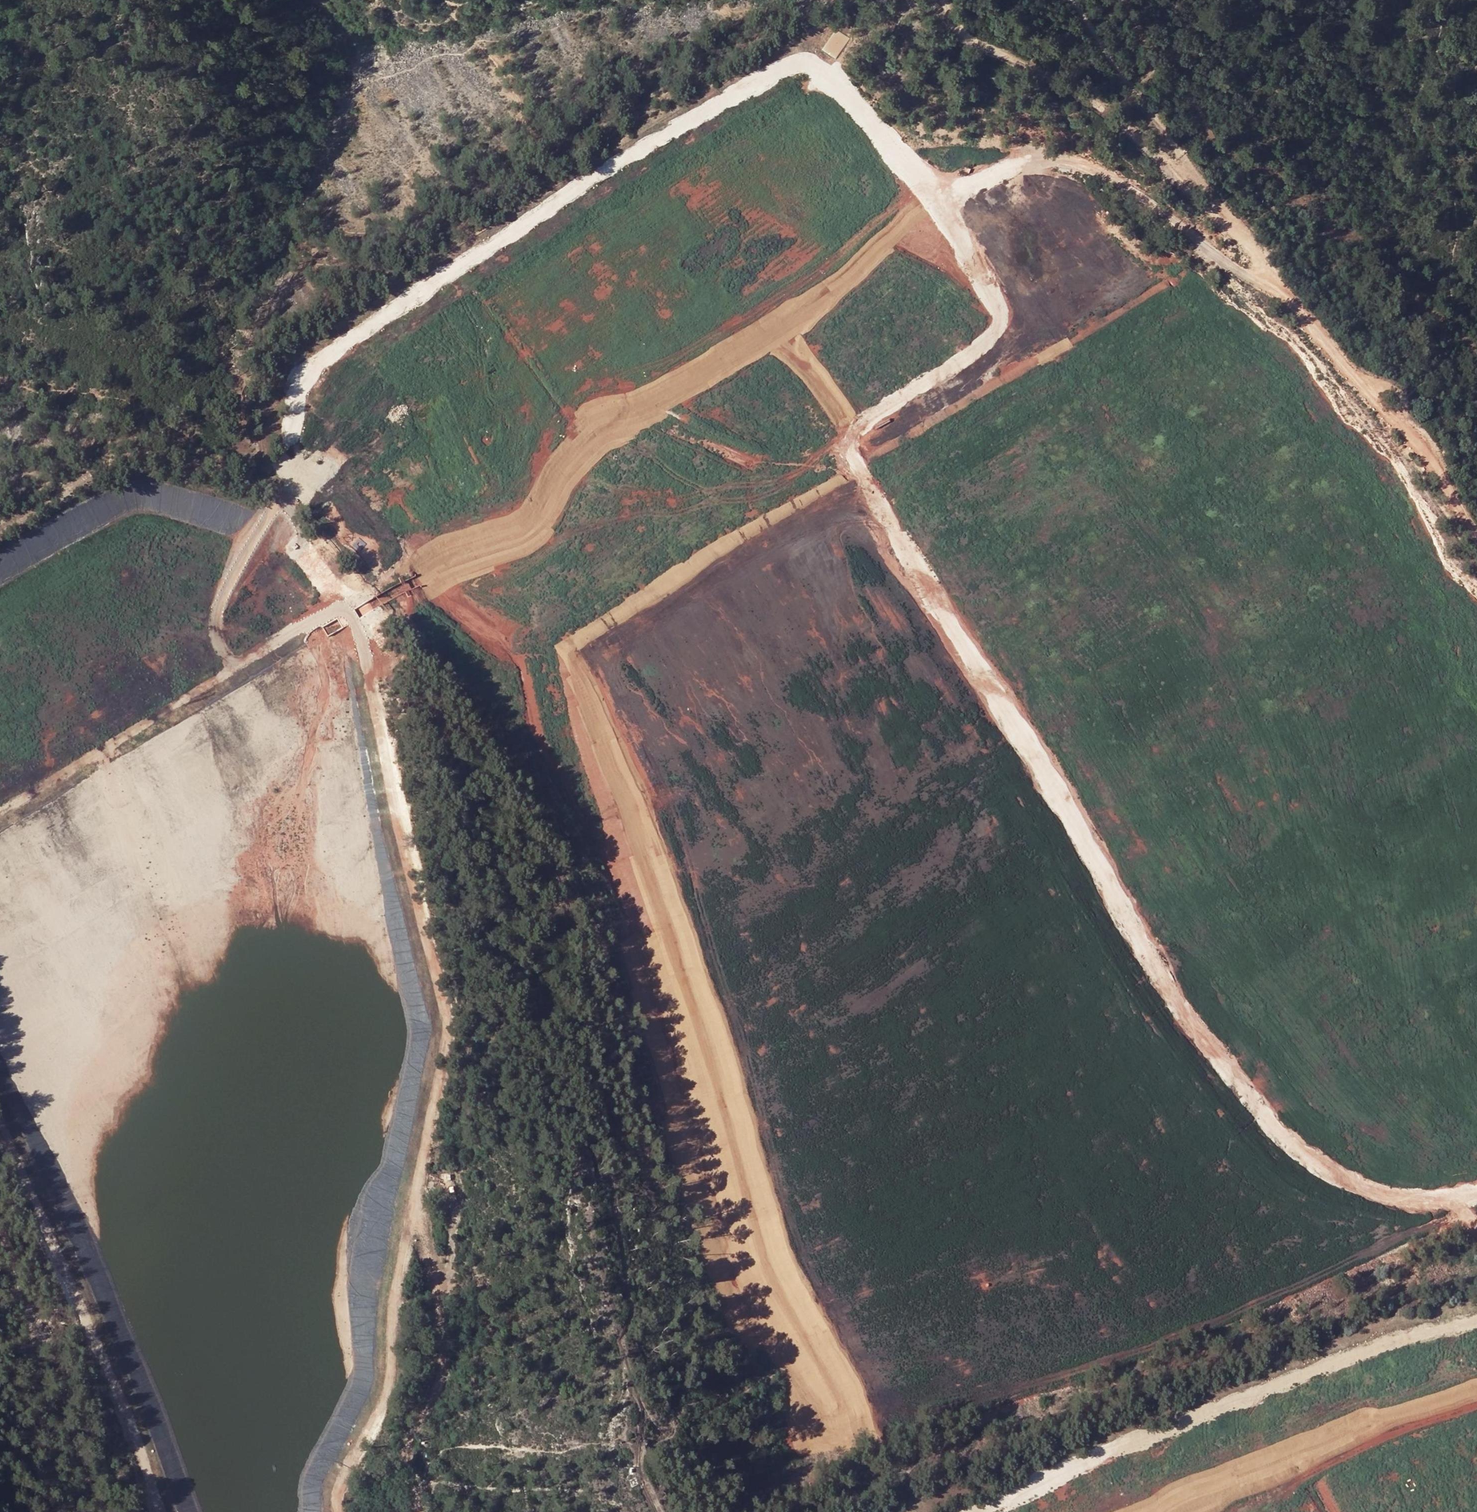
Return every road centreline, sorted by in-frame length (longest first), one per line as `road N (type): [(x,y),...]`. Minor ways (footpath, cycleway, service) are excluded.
road 1 (track): [(1268,290),(1226,267),(1170,218),(1062,158),(1018,146),(983,163),(970,193),(971,229),(986,269),(1023,327),(1131,444),(1154,488),(1159,519),(1151,541)]
road 2 (track): [(1133,0),(1145,35),(1185,69),(1213,135),(1280,173),(1319,211),(1373,245),(1453,328)]
road 3 (track): [(1268,290),(1197,197),(1076,0)]
road 4 (track): [(1476,552),(1408,451),(1268,290)]

